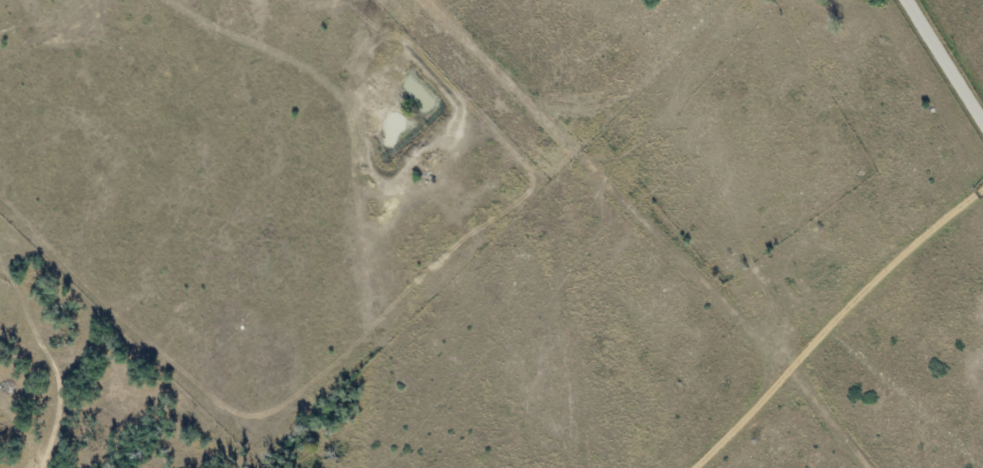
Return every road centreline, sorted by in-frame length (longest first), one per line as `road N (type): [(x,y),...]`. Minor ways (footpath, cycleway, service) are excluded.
road 1 (residential): [(982,112),(913,0)]

